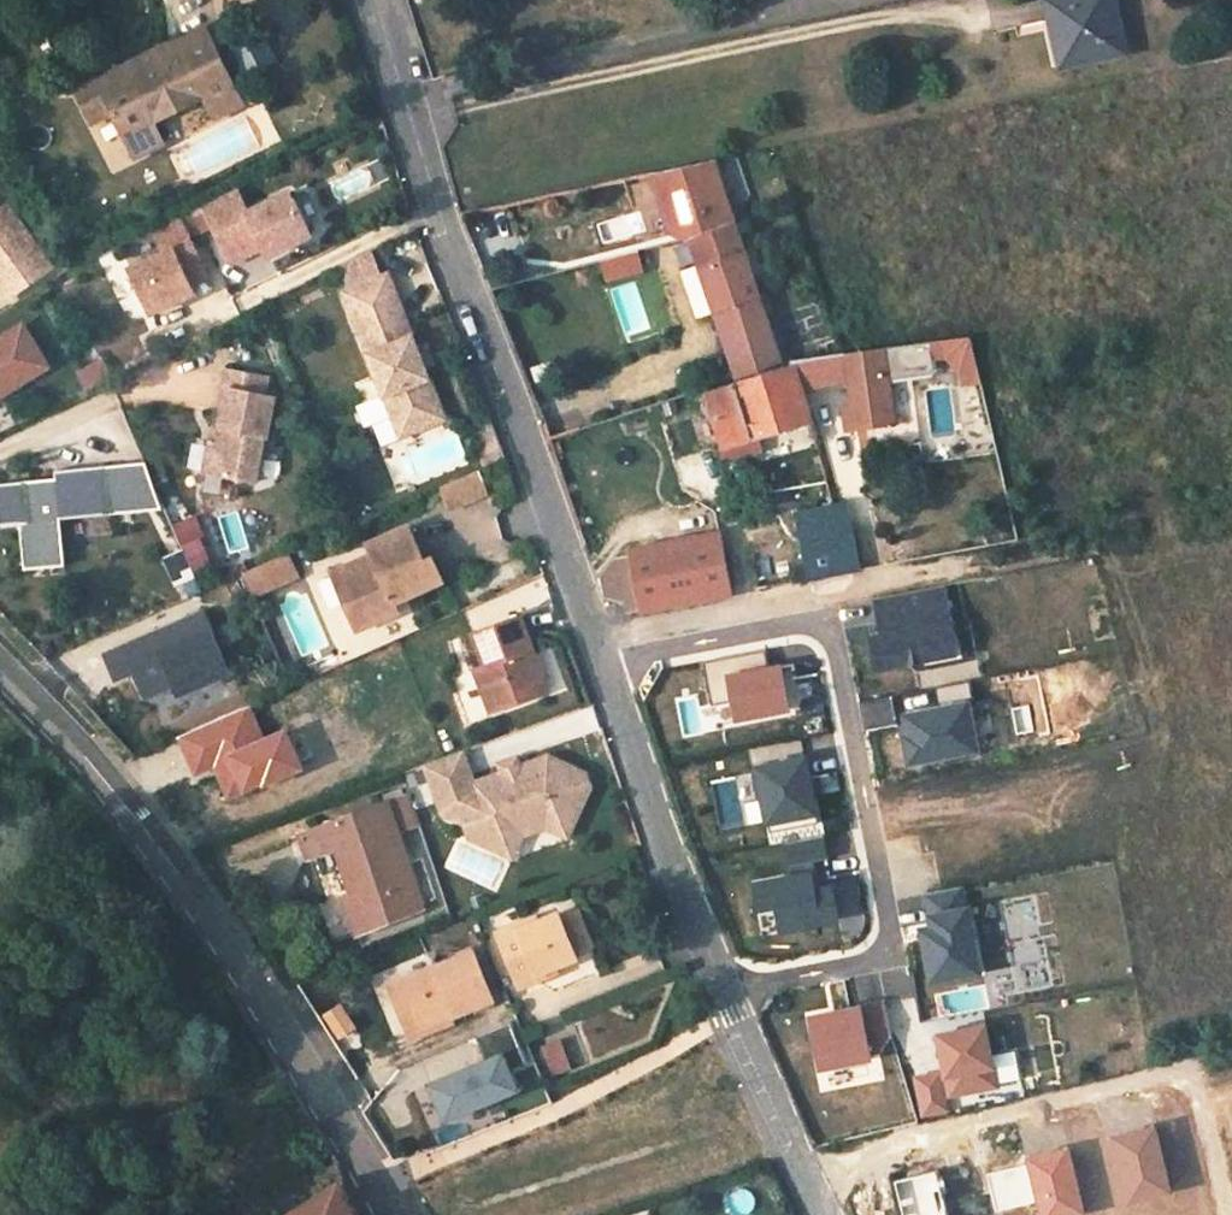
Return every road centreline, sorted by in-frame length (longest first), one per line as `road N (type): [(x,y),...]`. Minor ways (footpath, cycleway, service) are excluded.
road 1 (residential): [(801,1158),(666,847),(372,0)]
road 2 (unclassified): [(0,673),(114,791),(407,1214)]
road 3 (residential): [(1228,1214),(1197,1088),(1171,1070),(801,1158)]

